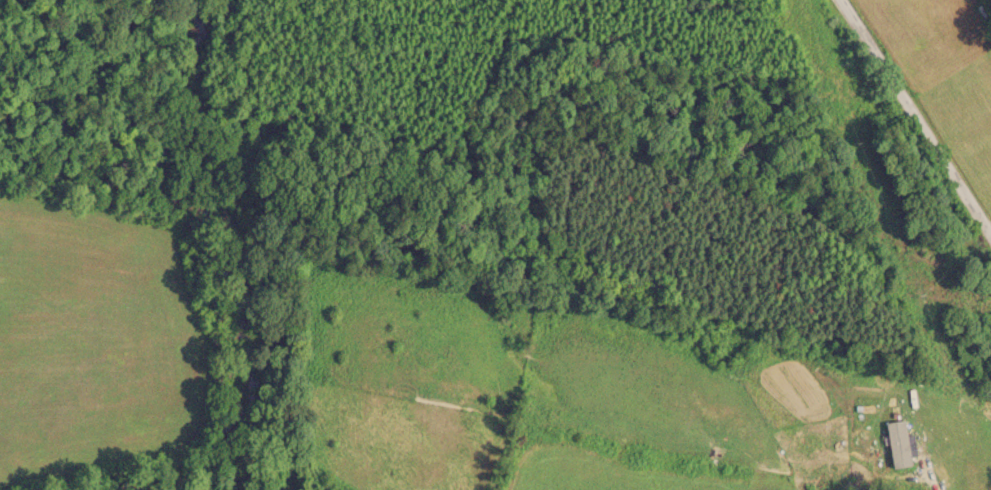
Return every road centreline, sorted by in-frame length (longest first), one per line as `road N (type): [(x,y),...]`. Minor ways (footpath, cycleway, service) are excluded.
road 1 (tertiary): [(990,232),(843,0)]

